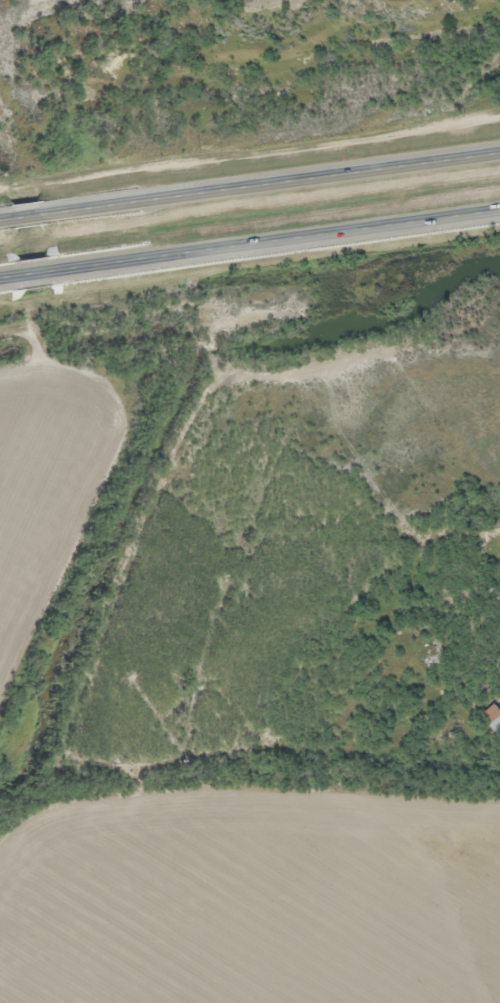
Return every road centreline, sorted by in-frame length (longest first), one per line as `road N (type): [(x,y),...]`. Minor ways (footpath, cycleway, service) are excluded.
road 1 (trunk): [(499,152),(46,213)]
road 2 (trunk): [(59,275),(499,215)]

